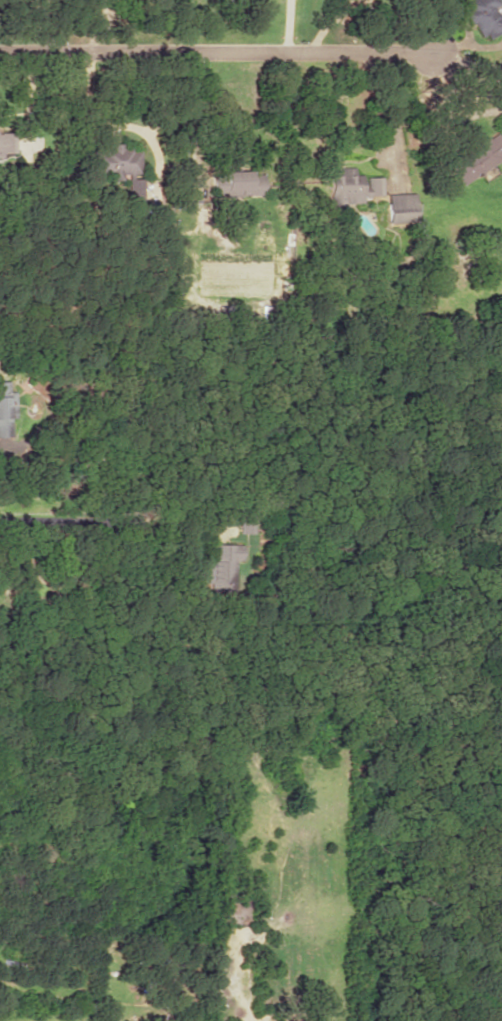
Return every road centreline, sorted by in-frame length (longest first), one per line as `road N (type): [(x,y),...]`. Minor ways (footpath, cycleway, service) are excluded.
road 1 (residential): [(0,53),(441,54)]

